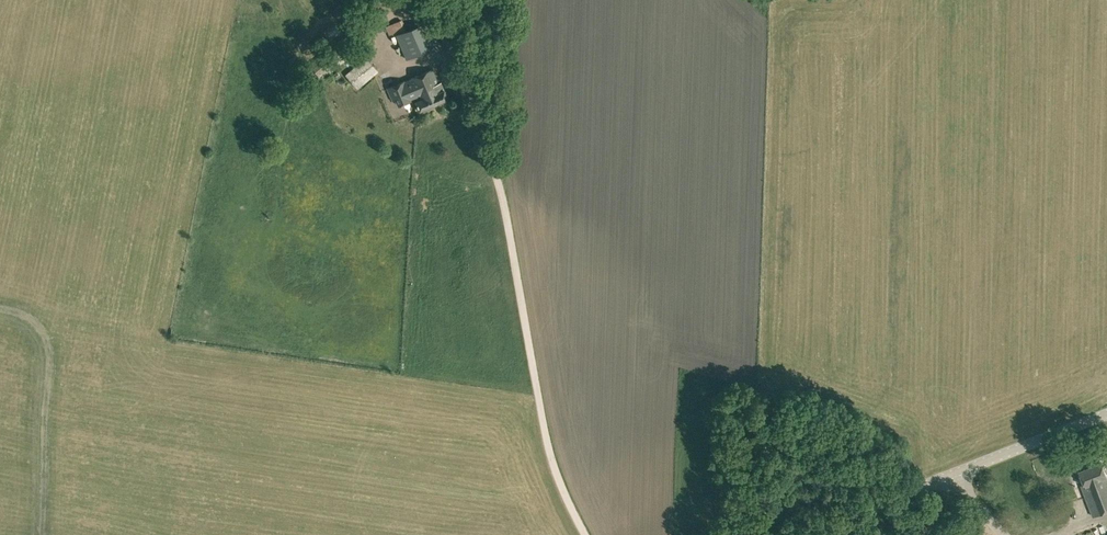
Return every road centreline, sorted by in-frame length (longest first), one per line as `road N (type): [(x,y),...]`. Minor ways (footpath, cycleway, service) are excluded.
road 1 (track): [(583,534),(560,496),(490,164),(435,0)]
road 2 (tertiary): [(819,534),(1106,418)]

